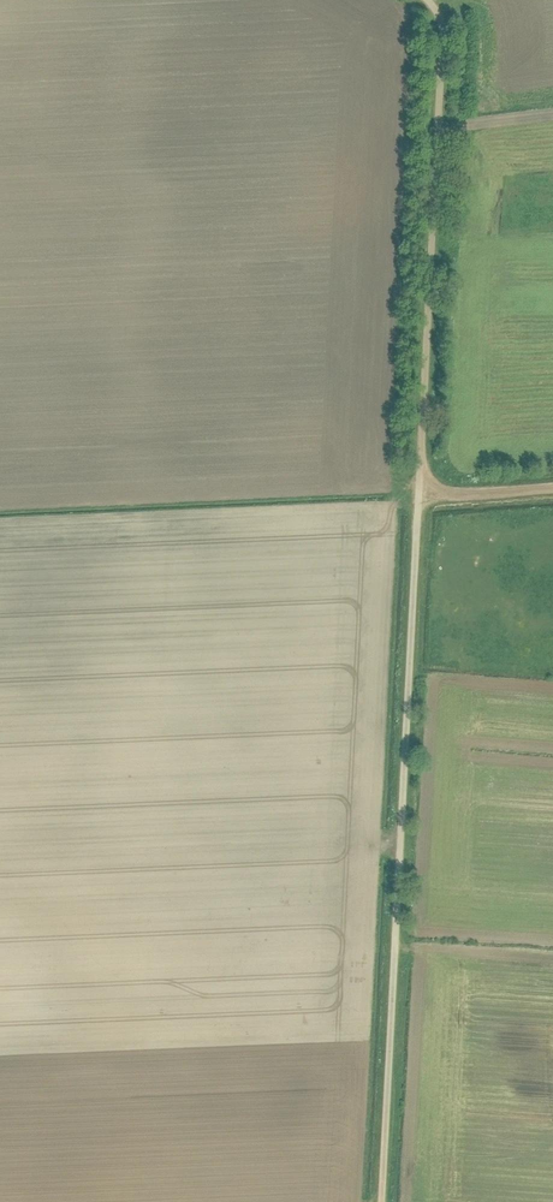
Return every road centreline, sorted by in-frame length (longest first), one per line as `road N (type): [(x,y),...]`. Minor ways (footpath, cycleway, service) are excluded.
road 1 (unclassified): [(381,1201),(441,25),(425,0)]

